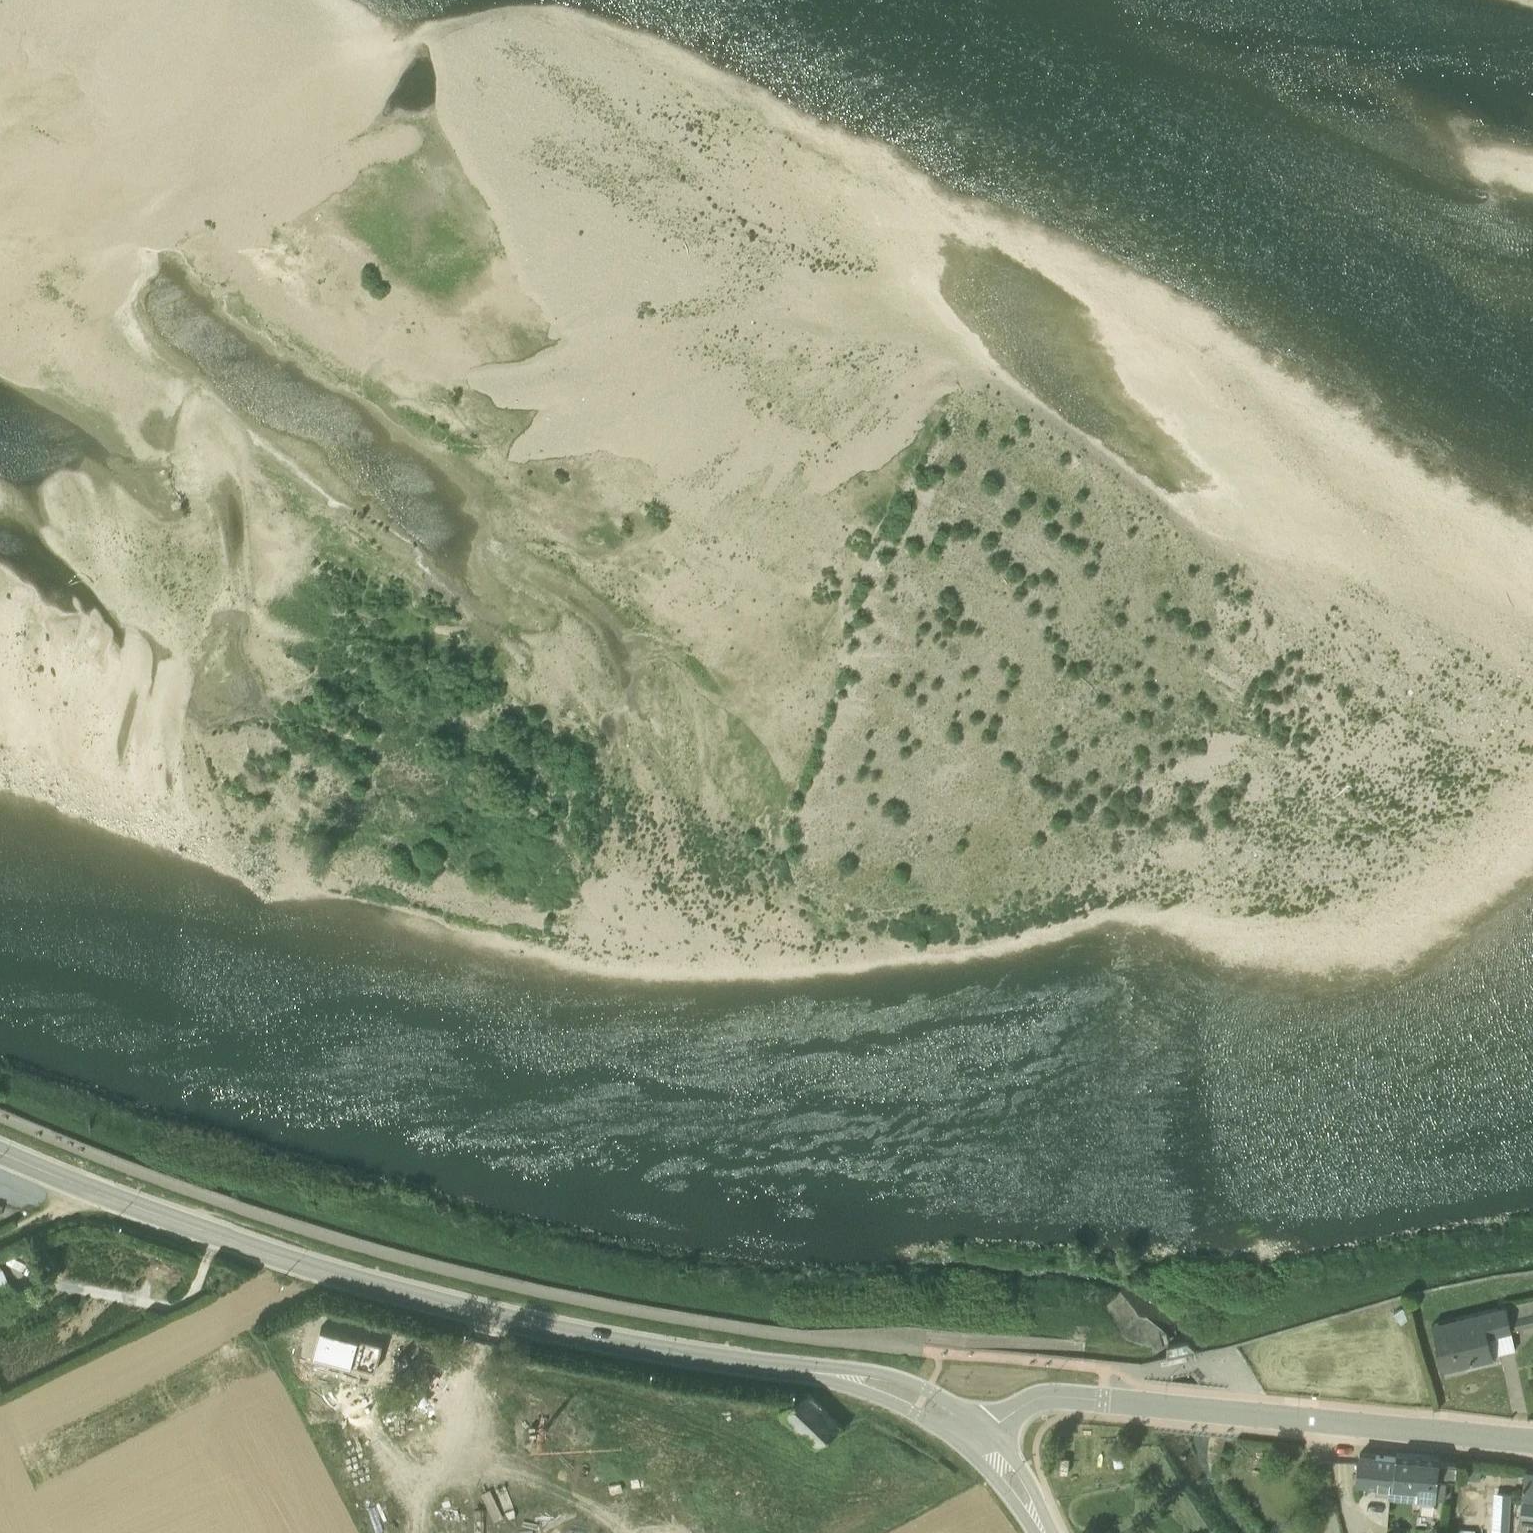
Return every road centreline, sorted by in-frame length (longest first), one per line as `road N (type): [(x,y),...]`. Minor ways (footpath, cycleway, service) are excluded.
road 1 (tertiary): [(0,1146),(332,1266),(606,1334),(861,1369),(923,1392),(979,1432)]
road 2 (unclassified): [(979,1432),(1043,1390),(1532,1435)]
road 3 (tertiary): [(1048,1532),(1020,1479),(979,1432)]

